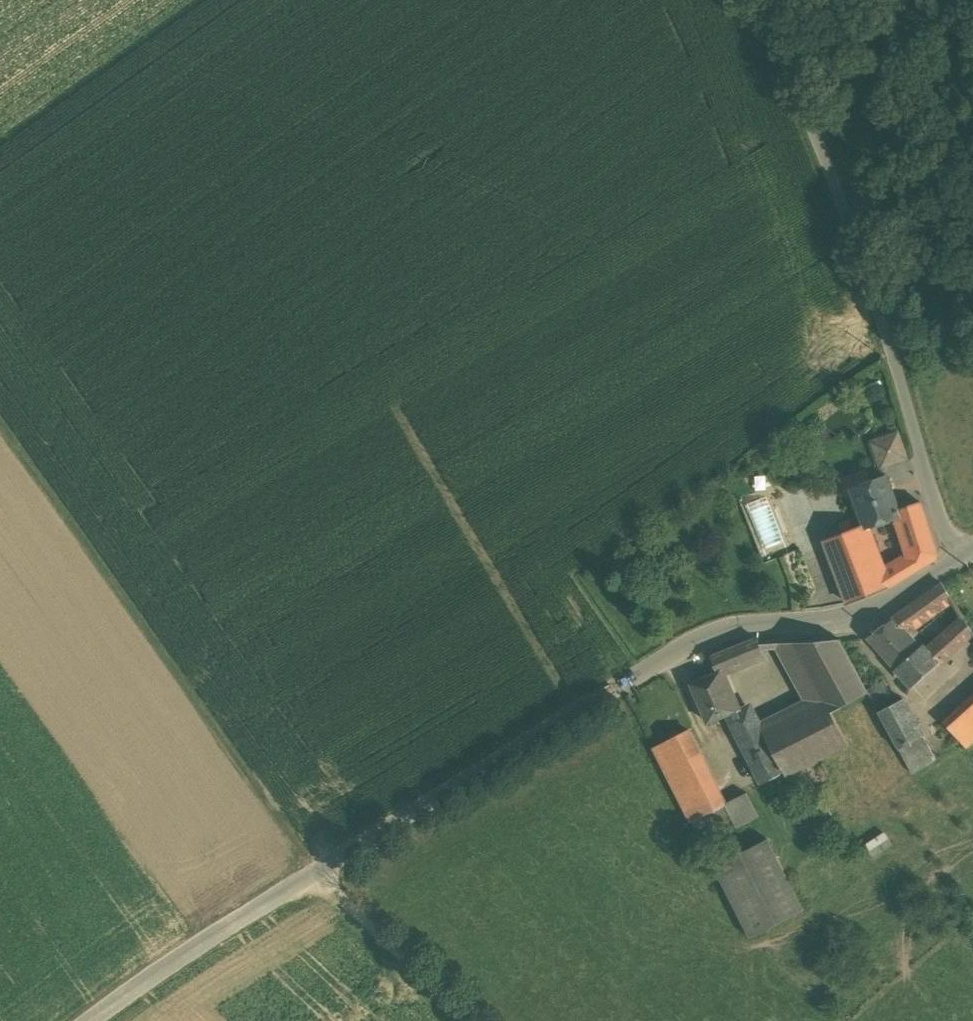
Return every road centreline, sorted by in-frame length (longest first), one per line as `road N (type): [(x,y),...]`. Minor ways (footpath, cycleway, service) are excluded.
road 1 (residential): [(952,561),(892,602),(843,622),(774,624),(690,641),(314,872),(93,1020)]
road 2 (unclassified): [(952,561),(836,186),(760,0)]
road 3 (track): [(0,420),(314,872)]
road 4 (track): [(469,1020),(314,872)]

